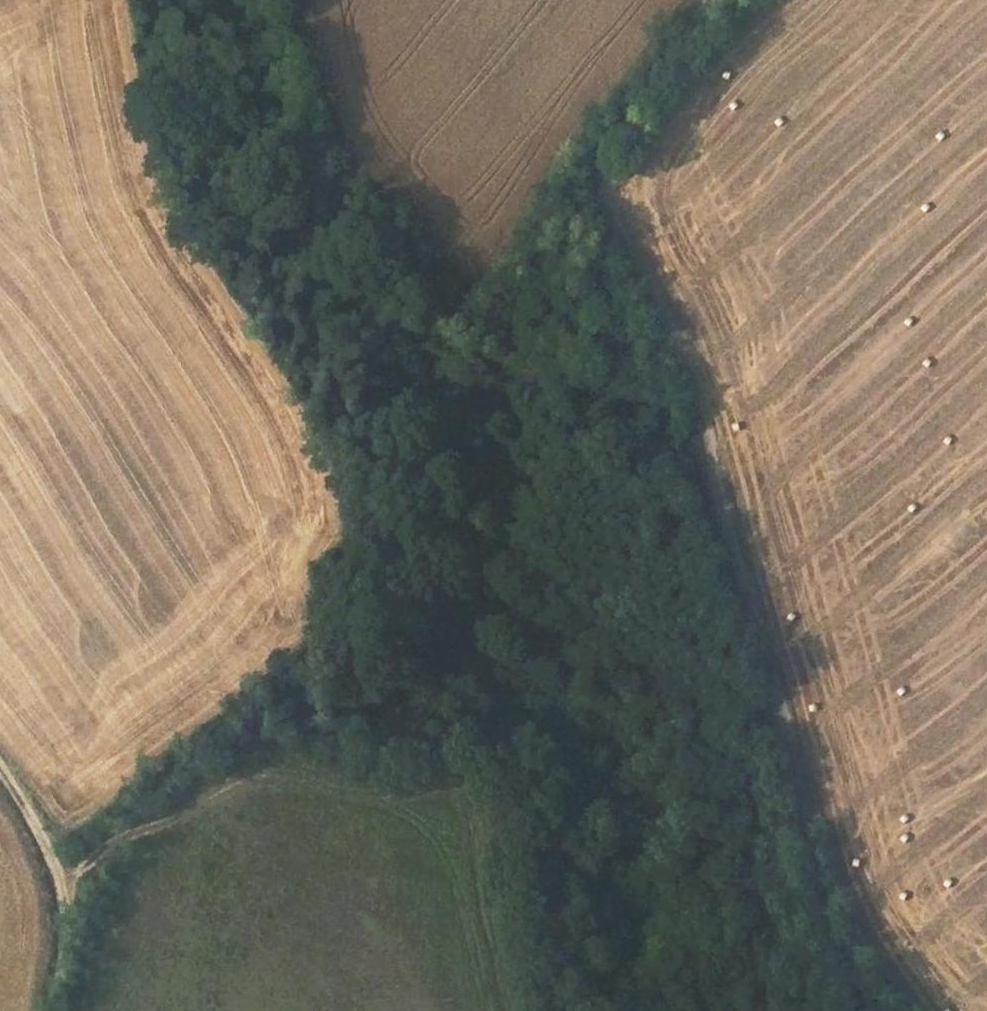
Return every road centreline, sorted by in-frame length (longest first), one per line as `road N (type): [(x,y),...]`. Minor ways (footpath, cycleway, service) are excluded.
road 1 (track): [(706,0),(636,104),(620,151),(621,197),(709,396),(857,934),(909,1010)]
road 2 (track): [(38,1010),(57,955),(47,876),(0,777)]

